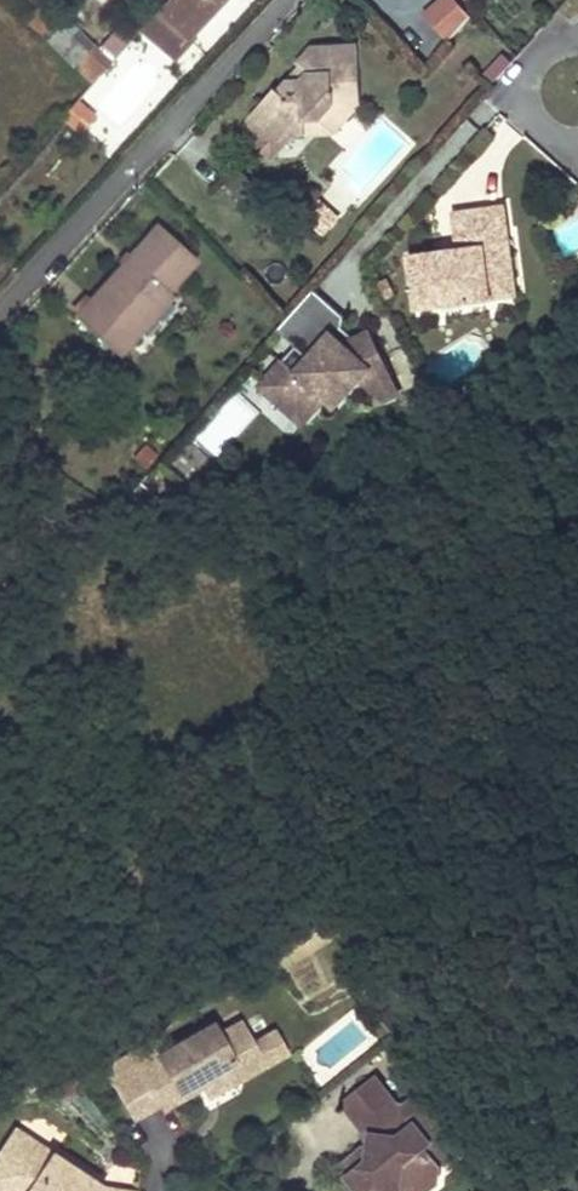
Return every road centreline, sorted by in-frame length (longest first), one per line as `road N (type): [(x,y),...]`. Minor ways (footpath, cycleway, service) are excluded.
road 1 (residential): [(0,318),(284,0)]
road 2 (residential): [(577,44),(540,60),(527,92),(538,123),(577,141)]

